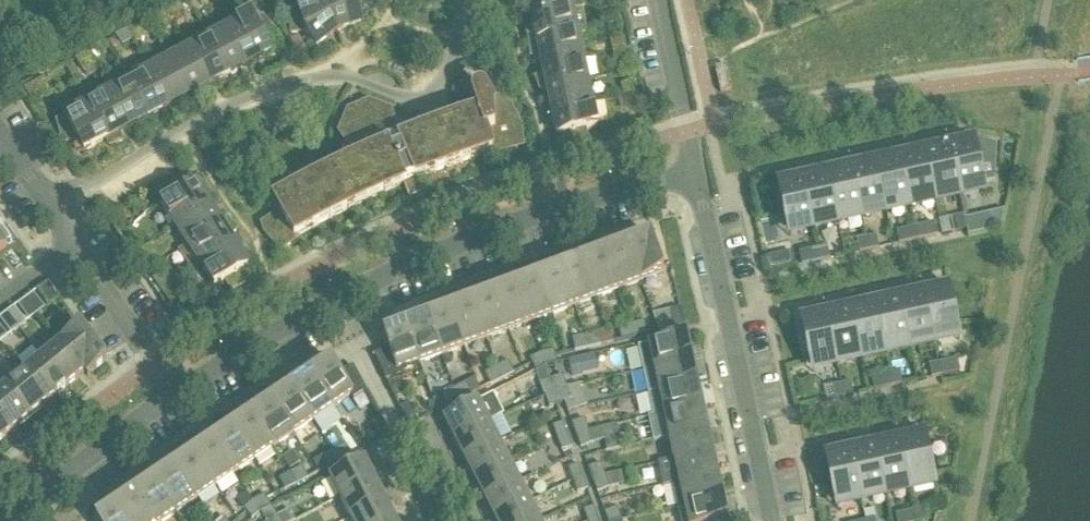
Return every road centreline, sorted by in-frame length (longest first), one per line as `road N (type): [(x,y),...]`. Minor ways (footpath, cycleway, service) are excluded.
road 1 (residential): [(178,394),(334,300),(447,249),(566,207),(696,174)]
road 2 (residential): [(53,209),(210,116),(294,84),(341,77),(431,99),(447,78),(478,0)]
road 3 (residential): [(773,520),(696,174)]
road 4 (residential): [(16,520),(178,394)]
road 5 (residential): [(659,0),(696,174)]
road 6 (residential): [(178,394),(77,248)]

